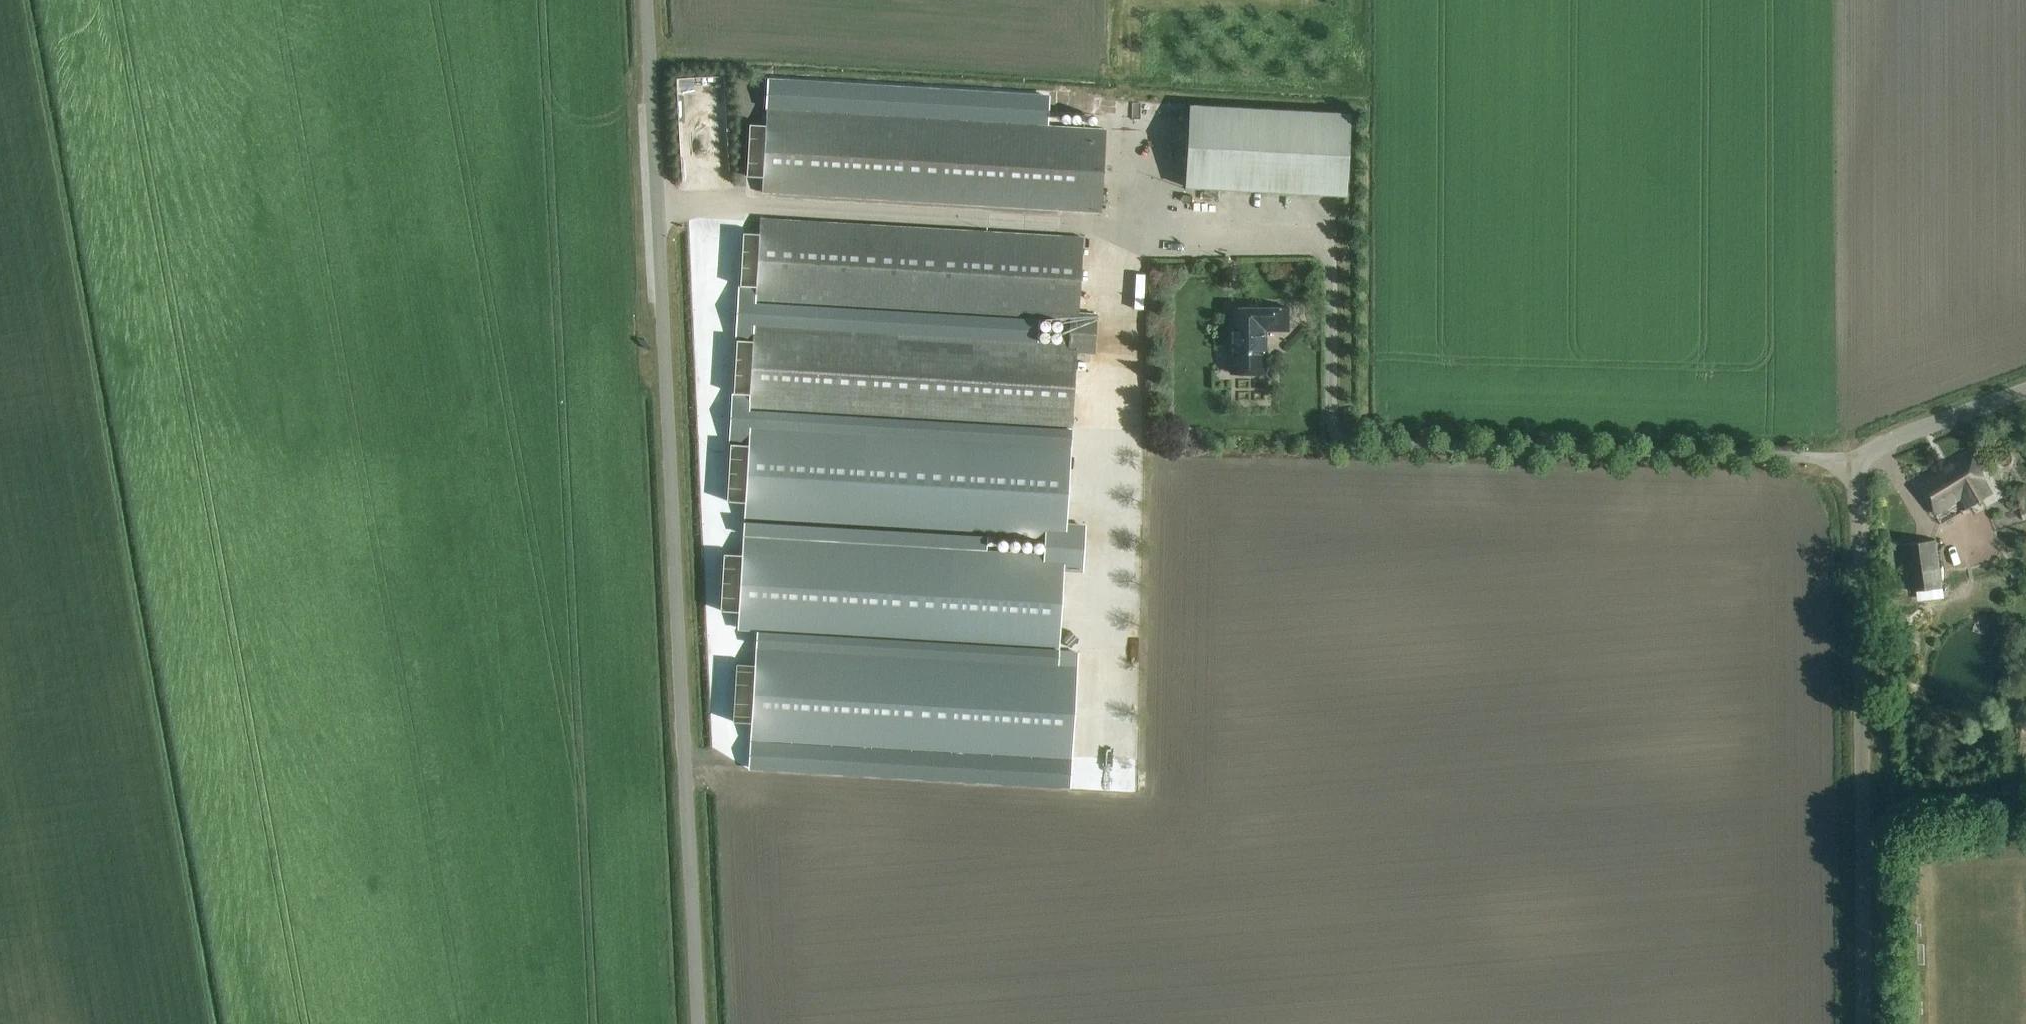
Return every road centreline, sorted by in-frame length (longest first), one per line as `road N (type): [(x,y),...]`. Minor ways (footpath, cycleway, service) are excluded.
road 1 (unclassified): [(698,1023),(647,0)]
road 2 (unclassified): [(1864,1023),(1856,464),(1918,428),(2025,389)]

